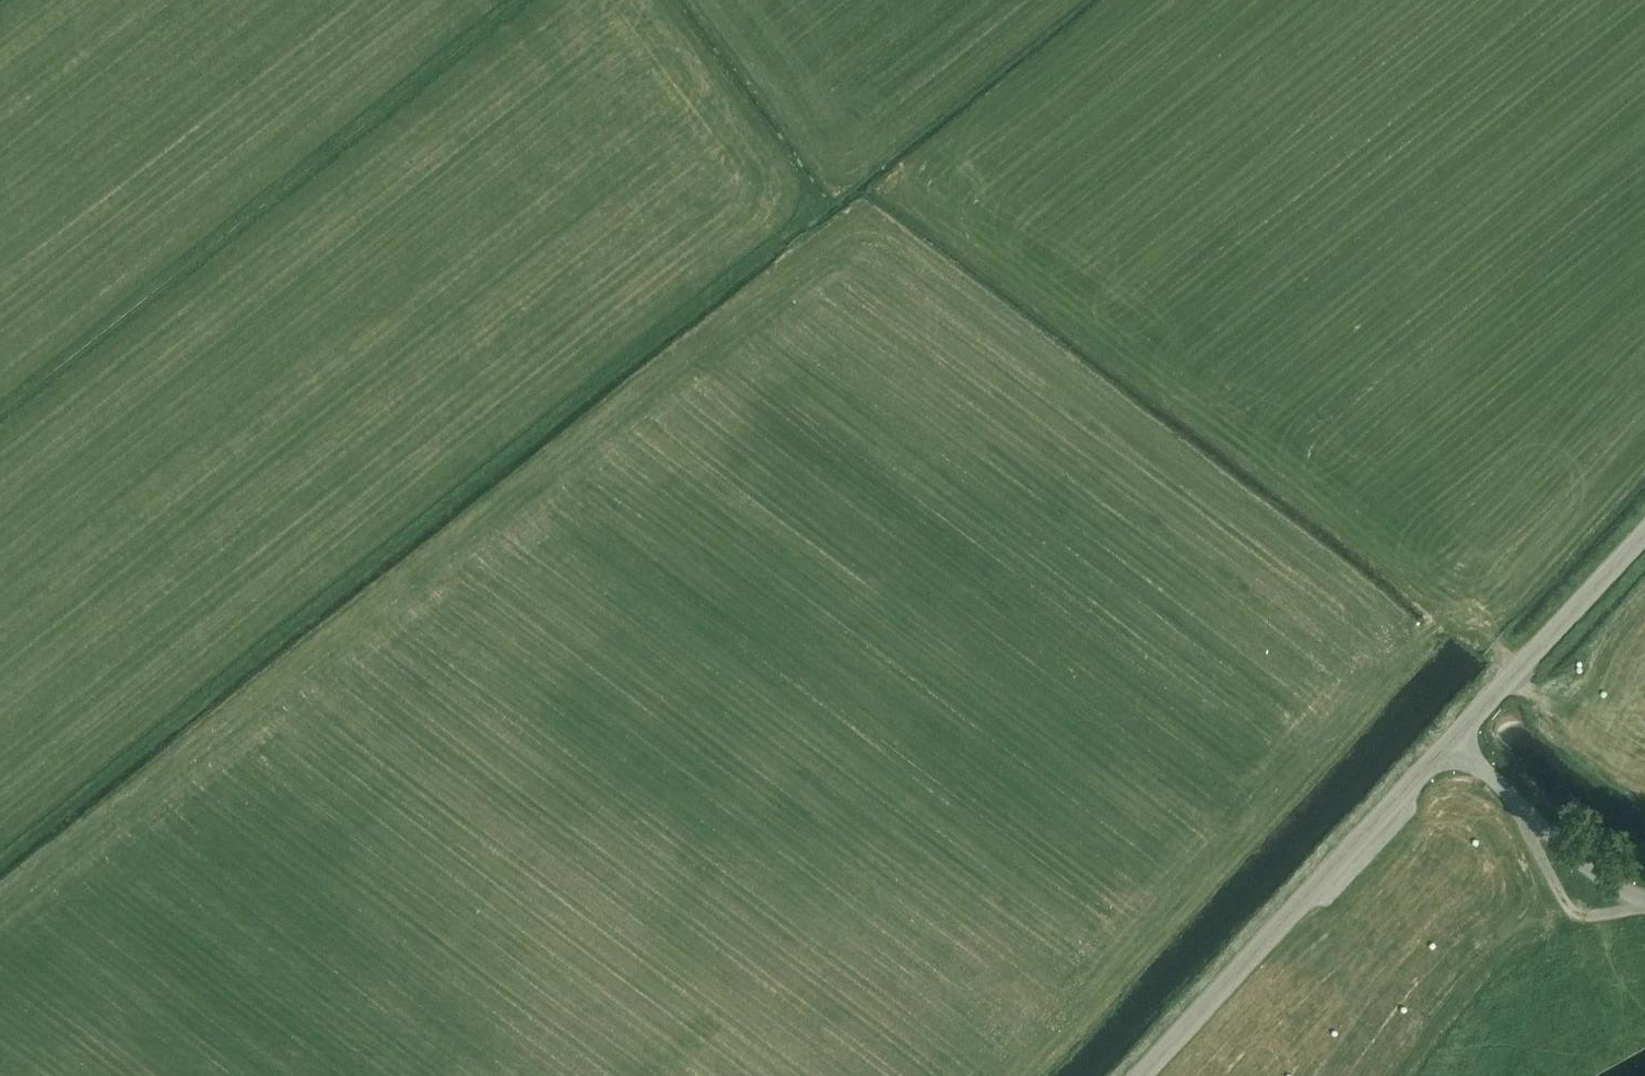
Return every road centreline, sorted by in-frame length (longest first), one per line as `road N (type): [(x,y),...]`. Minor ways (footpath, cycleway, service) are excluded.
road 1 (unclassified): [(1145,1075),(1453,738)]
road 2 (unclassified): [(1453,738),(1644,530)]
road 3 (unclassified): [(1453,738),(1583,864),(1644,899)]
road 4 (track): [(1533,817),(1531,841),(1571,912),(1591,917),(1644,909)]

